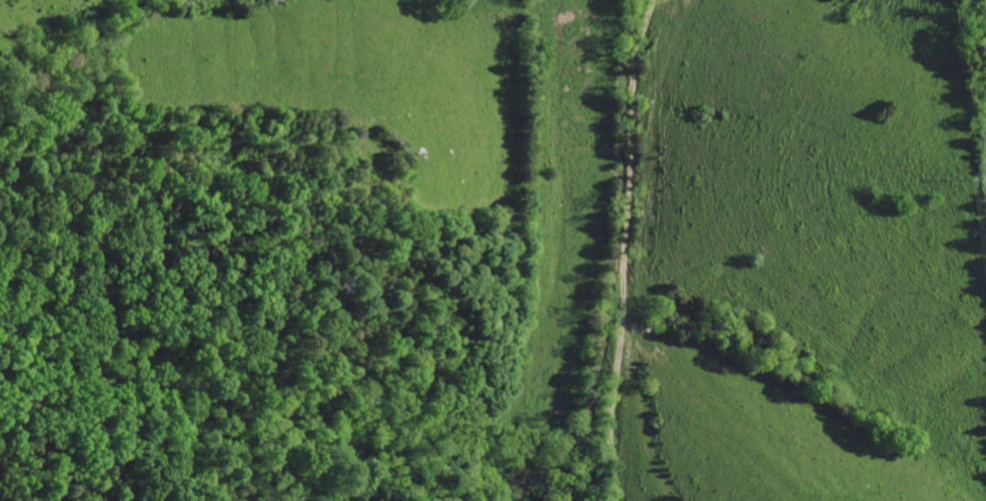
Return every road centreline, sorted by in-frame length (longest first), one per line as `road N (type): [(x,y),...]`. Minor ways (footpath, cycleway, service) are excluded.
road 1 (track): [(614,500),(637,70),(655,0)]

